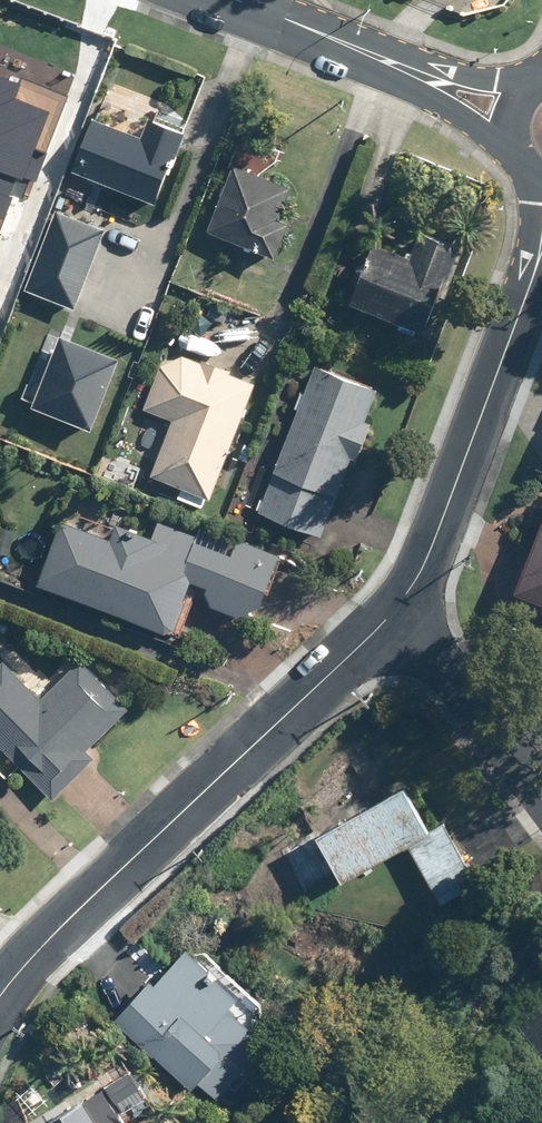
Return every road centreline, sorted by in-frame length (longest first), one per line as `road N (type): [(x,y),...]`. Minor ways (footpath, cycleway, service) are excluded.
road 1 (residential): [(0,992),(40,945),(396,608)]
road 2 (residential): [(396,608),(422,565),(541,234)]
road 3 (residential): [(396,608),(541,799)]
road 4 (tertiary): [(225,0),(442,83)]

